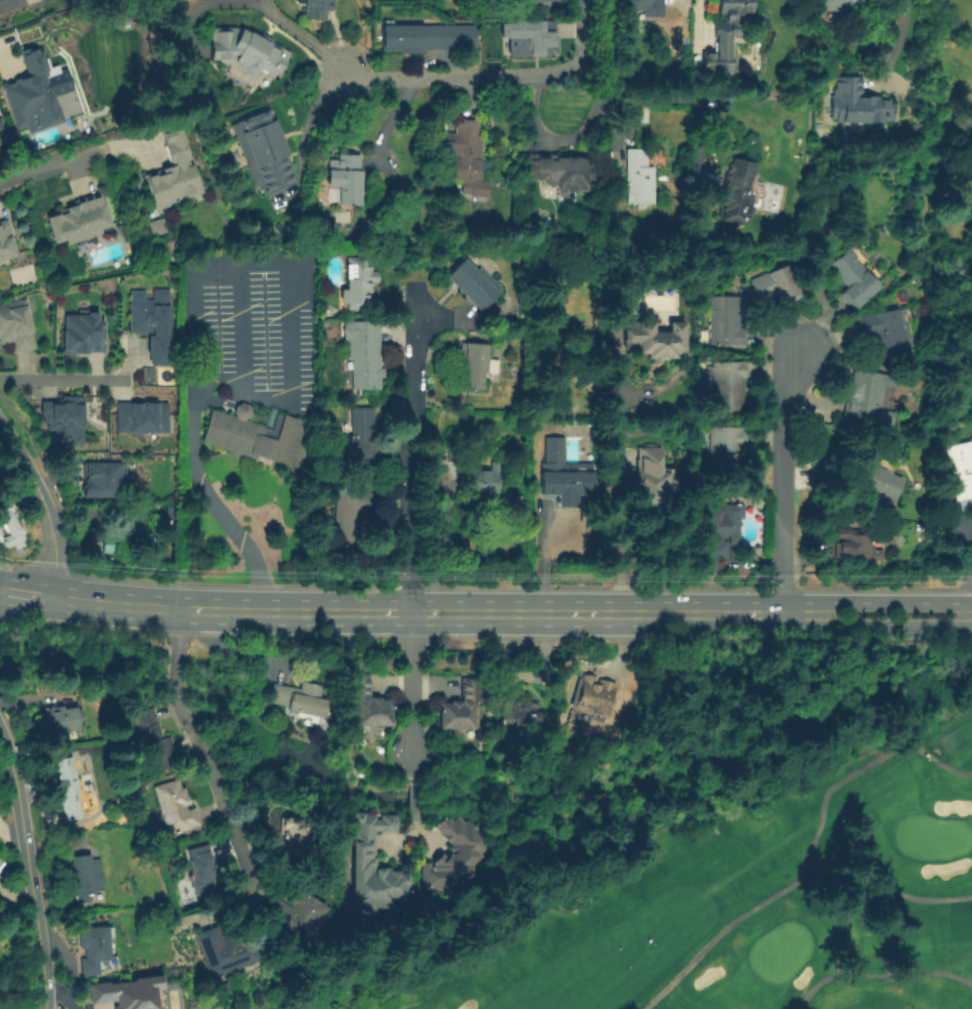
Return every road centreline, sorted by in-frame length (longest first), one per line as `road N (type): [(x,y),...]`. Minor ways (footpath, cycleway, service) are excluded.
road 1 (primary): [(823,614),(262,611),(51,597)]
road 2 (residential): [(413,291),(408,612)]
road 3 (residential): [(582,0),(582,50),(556,70),(335,75)]
road 4 (residential): [(0,744),(17,806),(42,1008)]
road 5 (tertiary): [(0,429),(42,501),(51,597)]
road 6 (residential): [(180,608),(176,698),(208,761)]
road 7 (primary): [(969,614),(950,602),(841,601),(823,614)]
road 8 (primary): [(823,614),(839,626),(951,626),(969,614)]
road 9 (residential): [(800,349),(785,399),(784,491)]
road 10 (residential): [(408,612),(408,756)]
road 11 (residential): [(208,761),(252,885)]
road 12 (residential): [(784,491),(783,613)]

